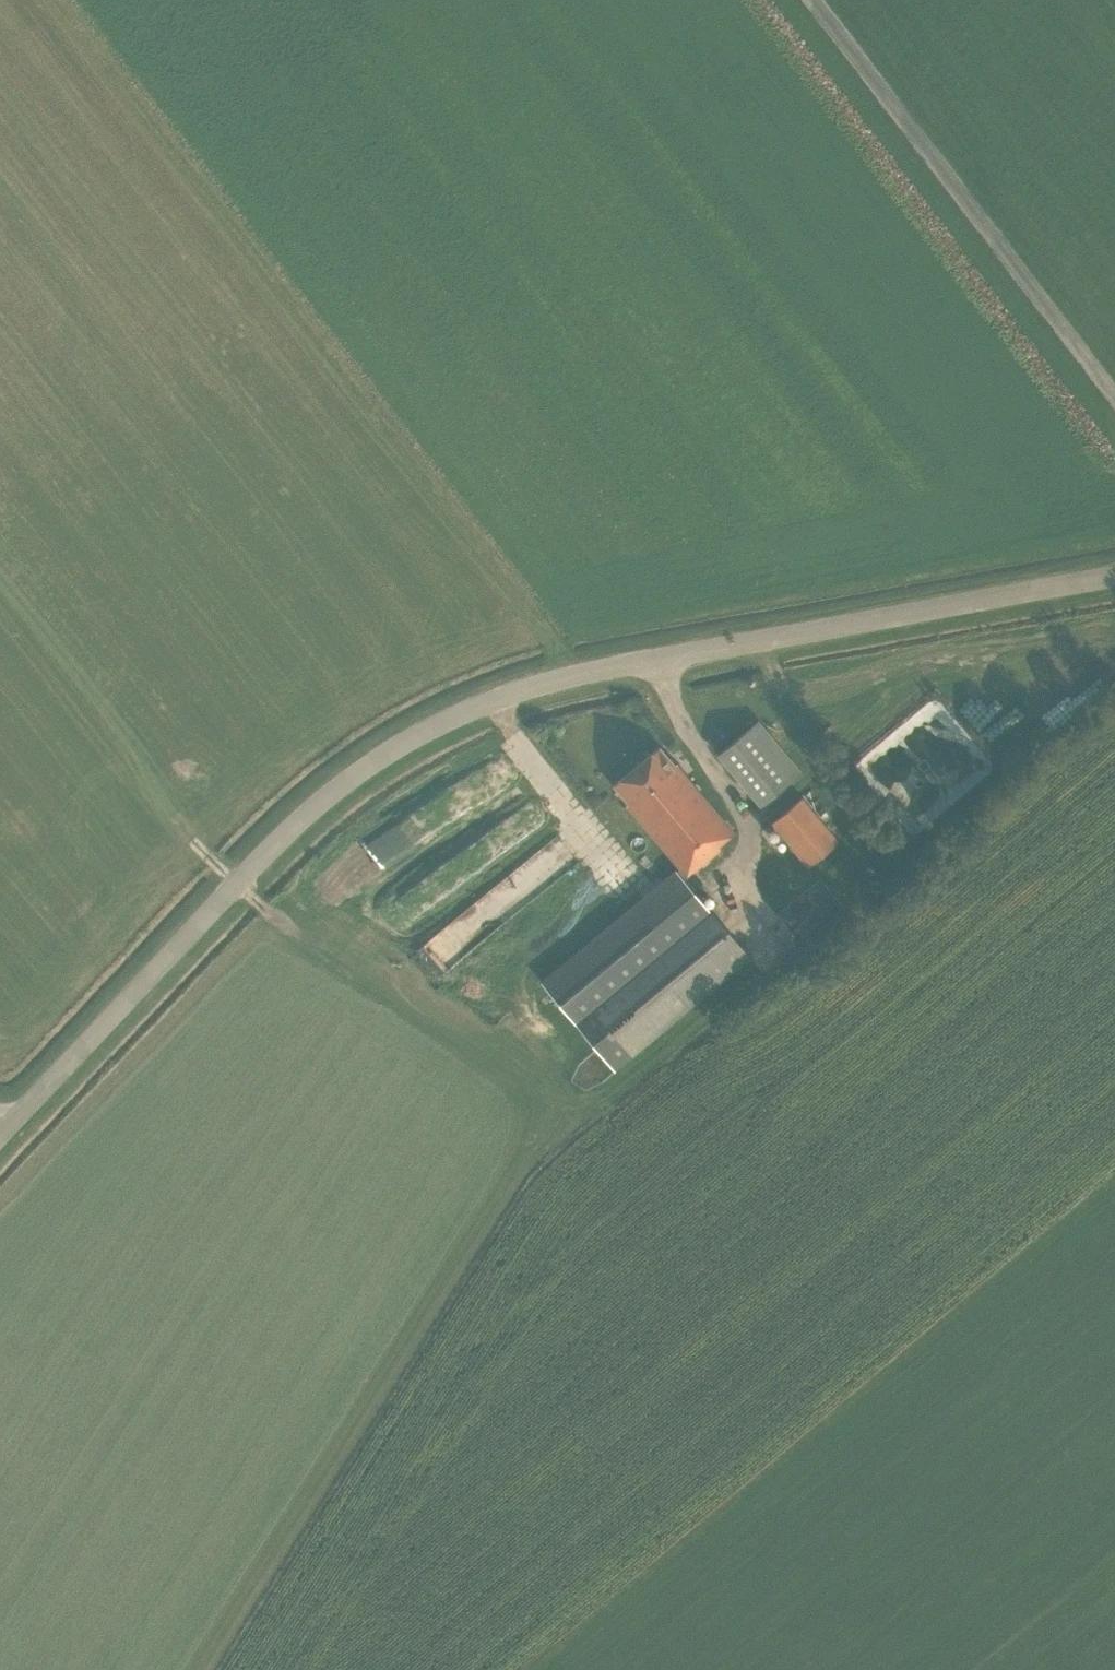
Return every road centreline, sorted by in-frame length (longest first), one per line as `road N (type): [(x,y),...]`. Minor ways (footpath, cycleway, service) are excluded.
road 1 (tertiary): [(0,1135),(297,824),(382,758),(453,717),(583,674),(1114,577)]

